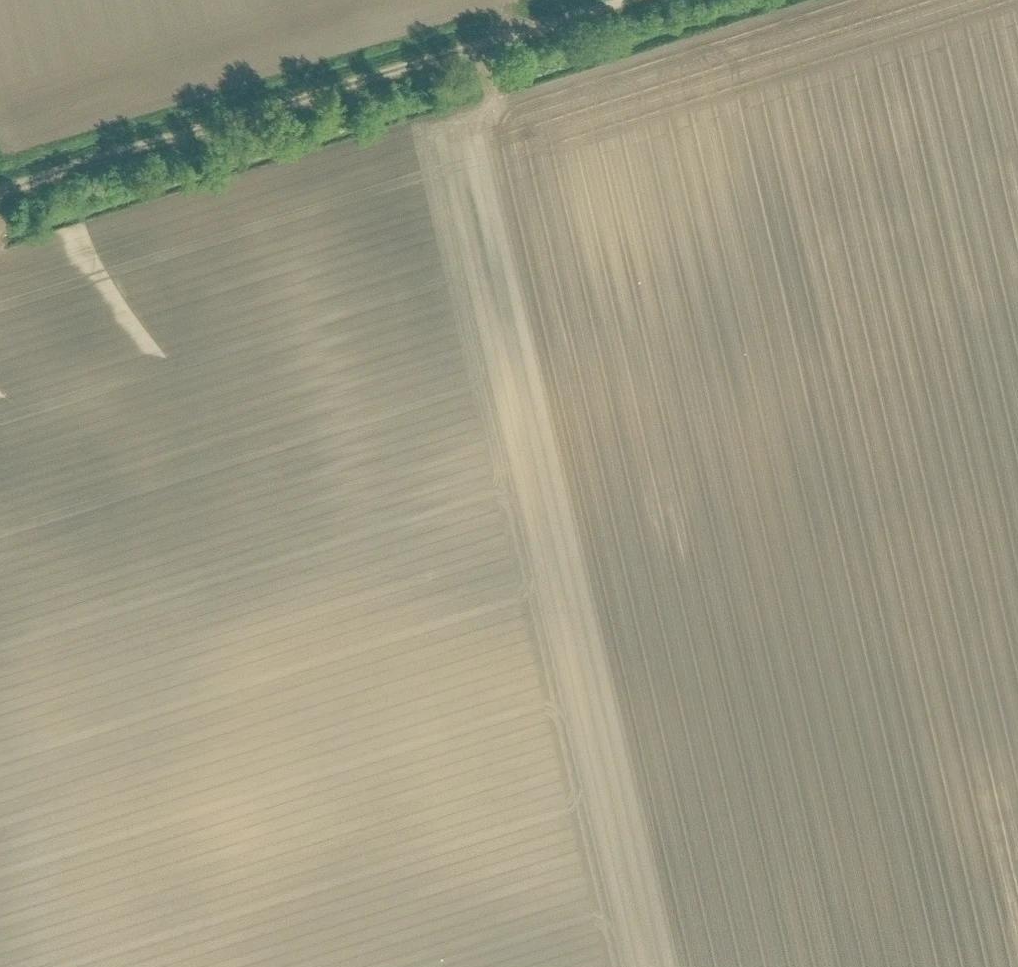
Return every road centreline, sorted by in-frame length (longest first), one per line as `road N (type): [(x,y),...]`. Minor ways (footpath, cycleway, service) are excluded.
road 1 (track): [(623,0),(0,193)]

